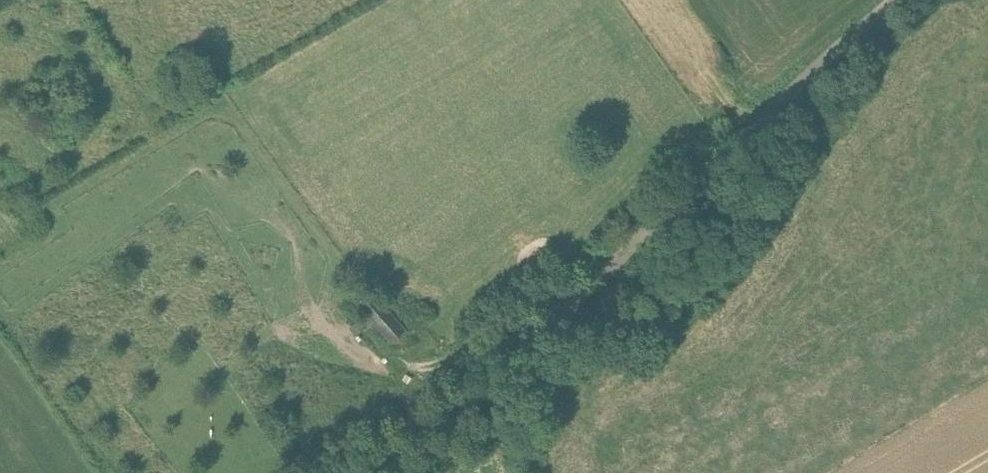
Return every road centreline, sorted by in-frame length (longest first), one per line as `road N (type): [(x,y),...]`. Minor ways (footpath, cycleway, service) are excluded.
road 1 (unclassified): [(356,472),(493,380),(894,0)]

